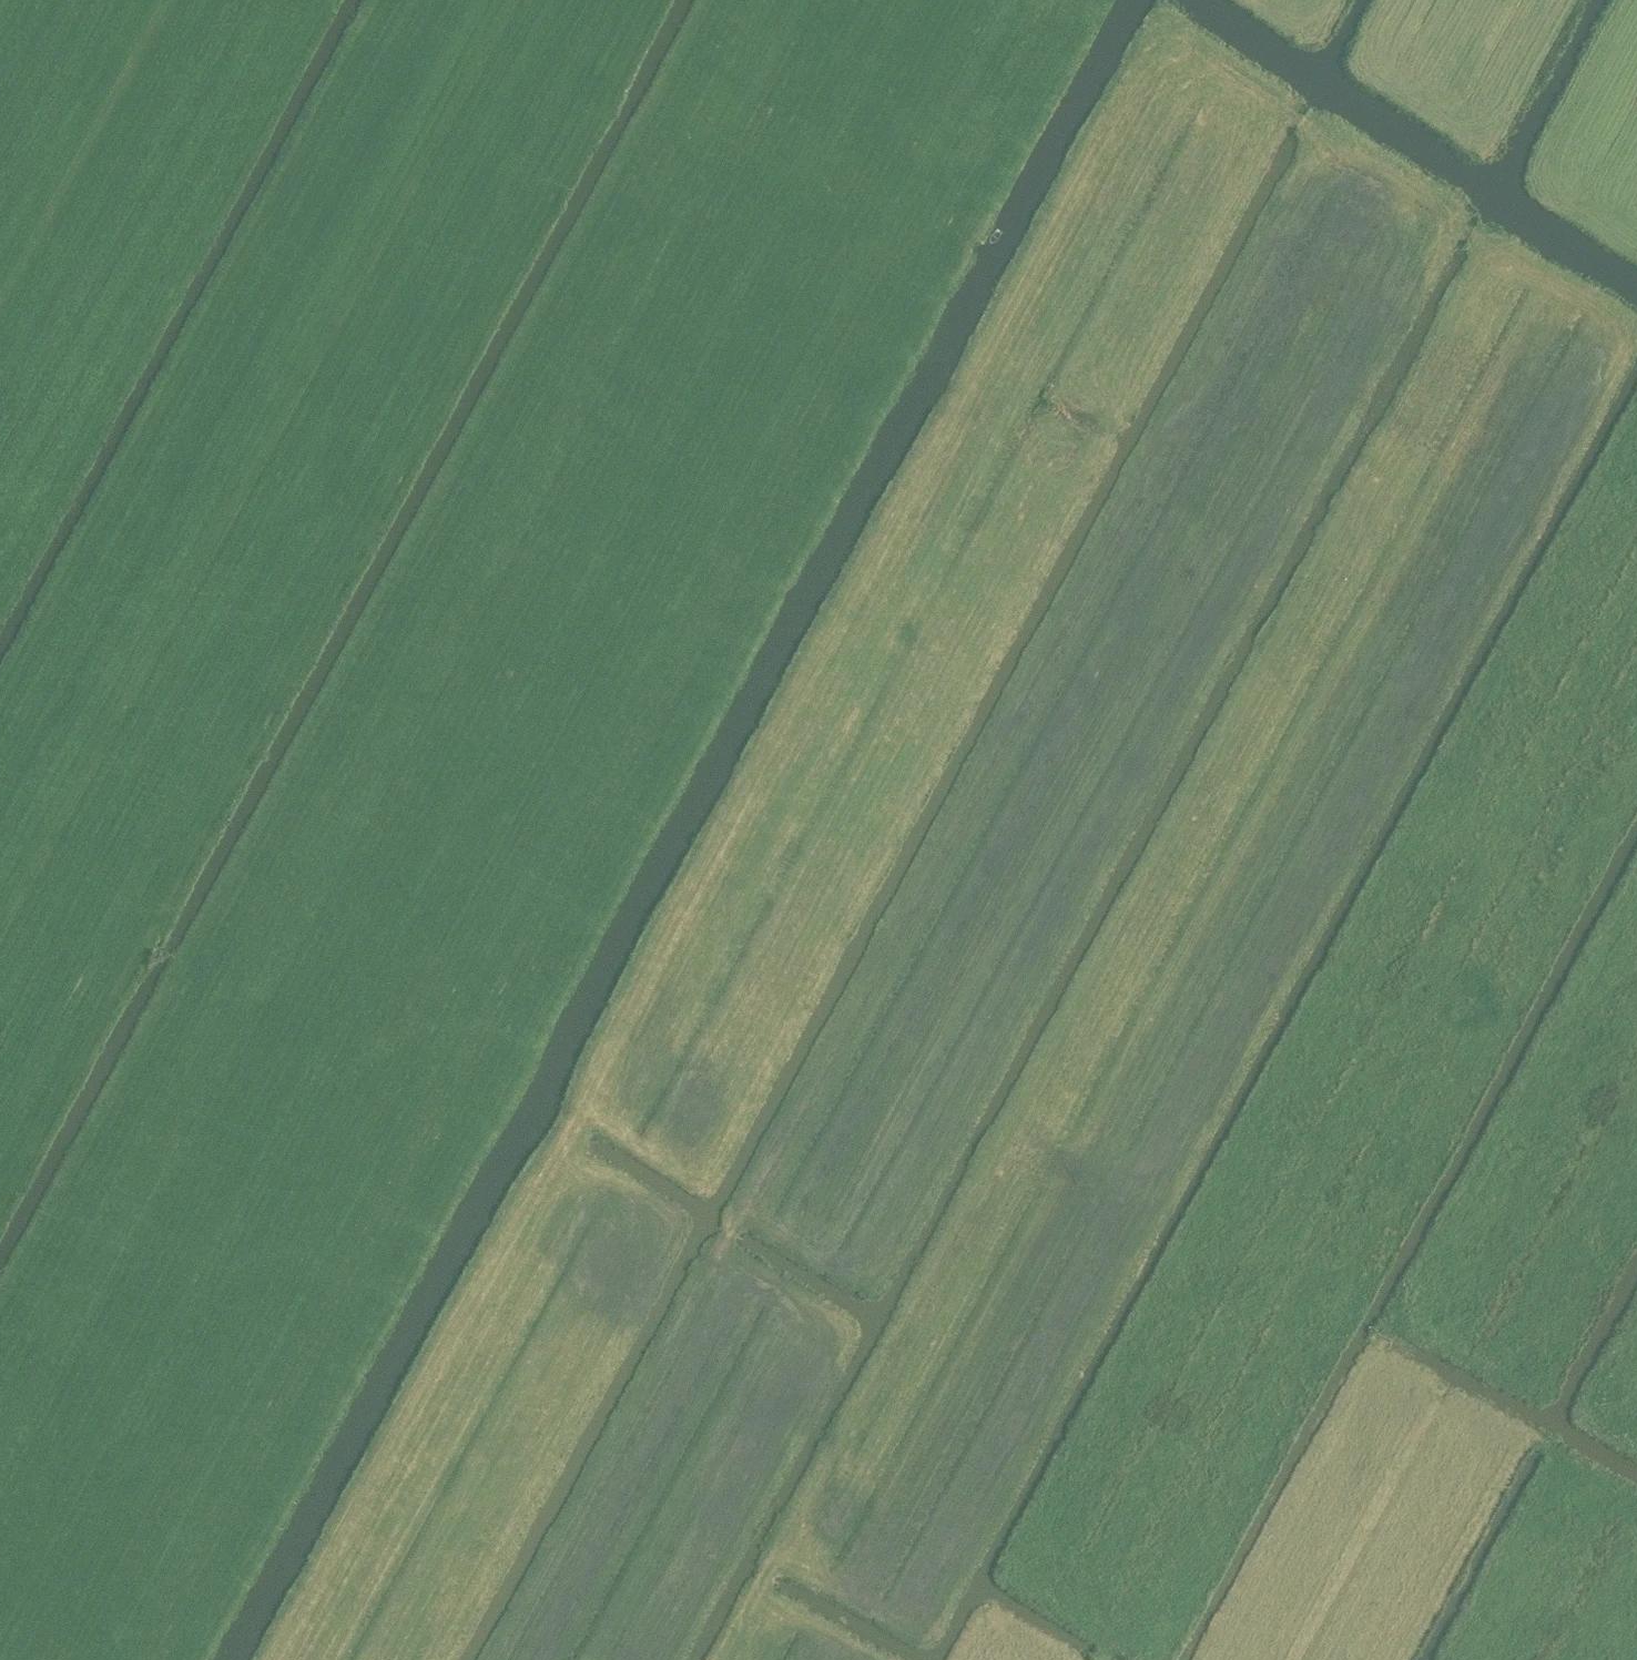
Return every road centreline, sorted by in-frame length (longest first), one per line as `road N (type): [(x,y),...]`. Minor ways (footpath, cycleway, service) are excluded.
road 1 (track): [(0,1206),(655,0)]

